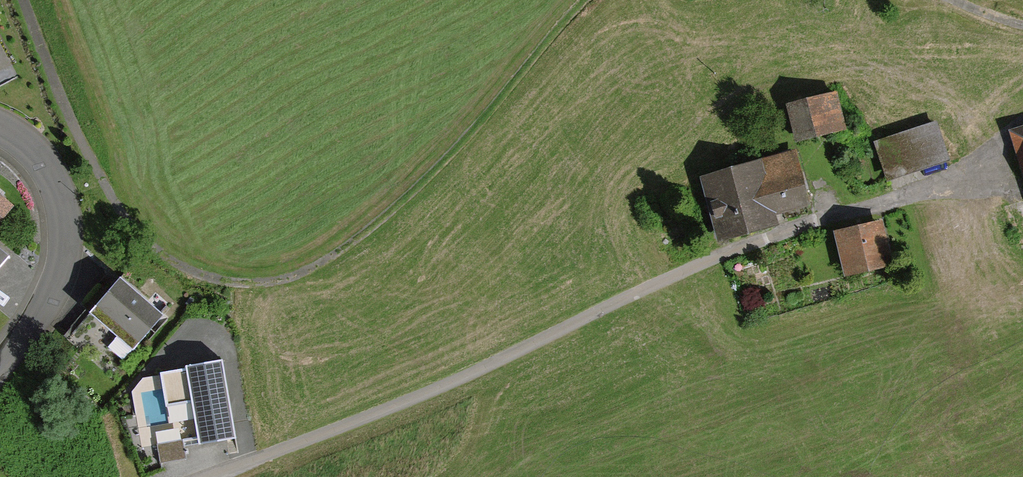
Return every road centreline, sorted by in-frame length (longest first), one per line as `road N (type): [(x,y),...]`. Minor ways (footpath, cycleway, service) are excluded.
road 1 (track): [(24,0),(114,204),(147,248),(193,275),(237,287),(283,284),(401,206),(587,0)]
road 2 (track): [(1022,127),(925,188),(736,254),(264,458)]
road 3 (residential): [(0,128),(49,171),(66,228),(46,302),(0,366)]

